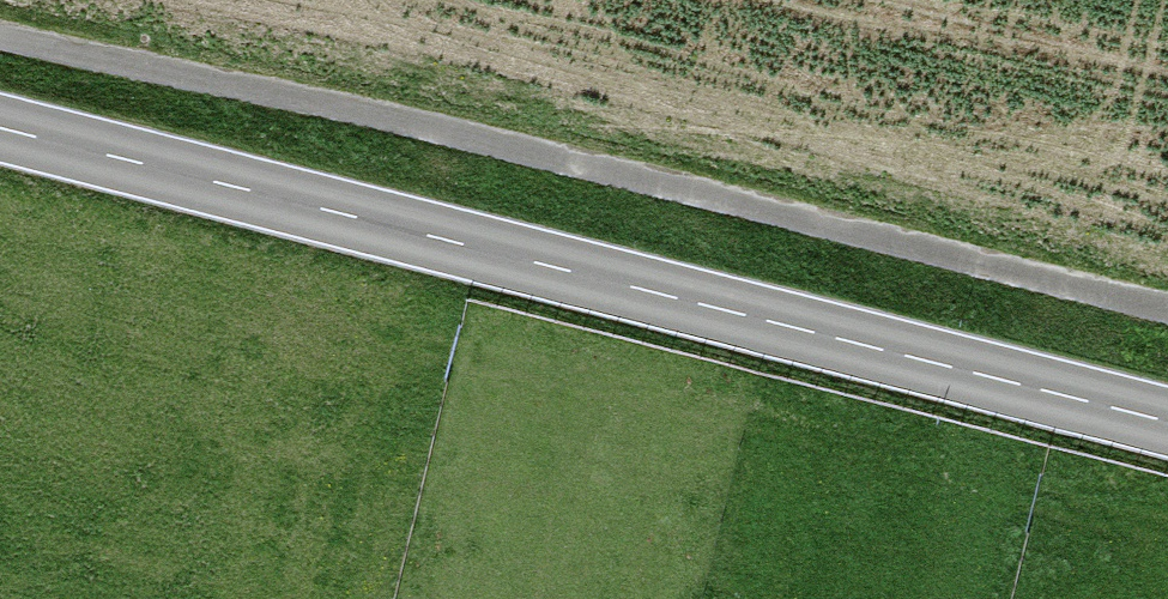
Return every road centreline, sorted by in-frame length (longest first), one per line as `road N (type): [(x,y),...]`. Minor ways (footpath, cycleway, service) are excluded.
road 1 (primary): [(0,128),(1167,422)]
road 2 (track): [(0,34),(1167,312)]

